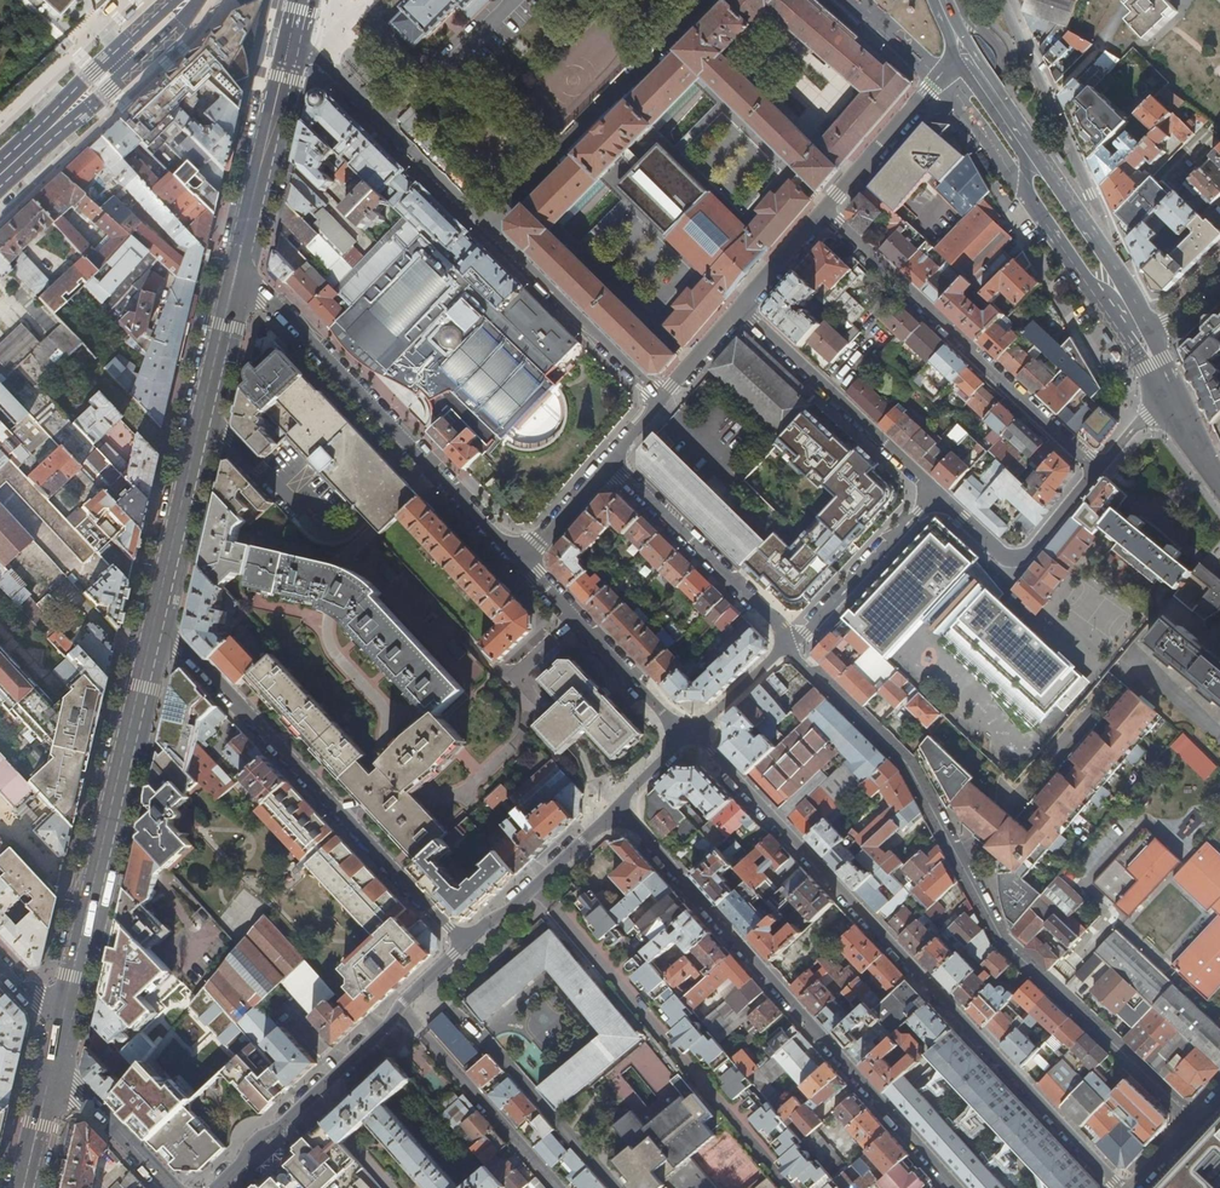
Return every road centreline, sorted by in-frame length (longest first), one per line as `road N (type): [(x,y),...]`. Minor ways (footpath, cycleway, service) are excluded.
road 1 (residential): [(782,649),(902,751),(999,945),(1203,1126)]
road 2 (residential): [(1126,1187),(695,735)]
road 3 (residential): [(296,35),(662,399)]
road 4 (residential): [(621,808),(950,1177)]
road 5 (residential): [(157,618),(464,947)]
road 6 (primary): [(157,618),(64,1026)]
road 7 (residential): [(523,562),(238,271)]
road 8 (residential): [(537,891),(794,1187)]
road 9 (residential): [(1098,471),(823,215)]
road 10 (primary): [(238,271),(157,618)]
road 11 (secondary): [(1155,336),(972,63)]
road 12 (residential): [(740,309),(932,485)]
road 13 (secondary): [(942,81),(1093,290)]
road 14 (residential): [(610,465),(780,625),(782,649)]
road 15 (residential): [(216,1187),(401,1010)]
road 16 (secondary): [(0,177),(183,0)]
road 17 (residential): [(695,735),(663,714),(523,562)]
road 18 (primary): [(296,35),(238,271)]
road 19 (residential): [(932,485),(1020,566),(1098,471)]
road 20 (residential): [(557,1187),(401,1010)]
road 21 (residential): [(932,485),(782,649)]
road 22 (residential): [(942,81),(823,215)]
road 23 (tertiary): [(163,1187),(52,1075)]
road 24 (secondary): [(1093,290),(1173,398)]
road 25 (residential): [(610,465),(523,562)]
road 26 (residential): [(823,215),(740,309)]
road 27 (residential): [(782,649),(695,735)]

